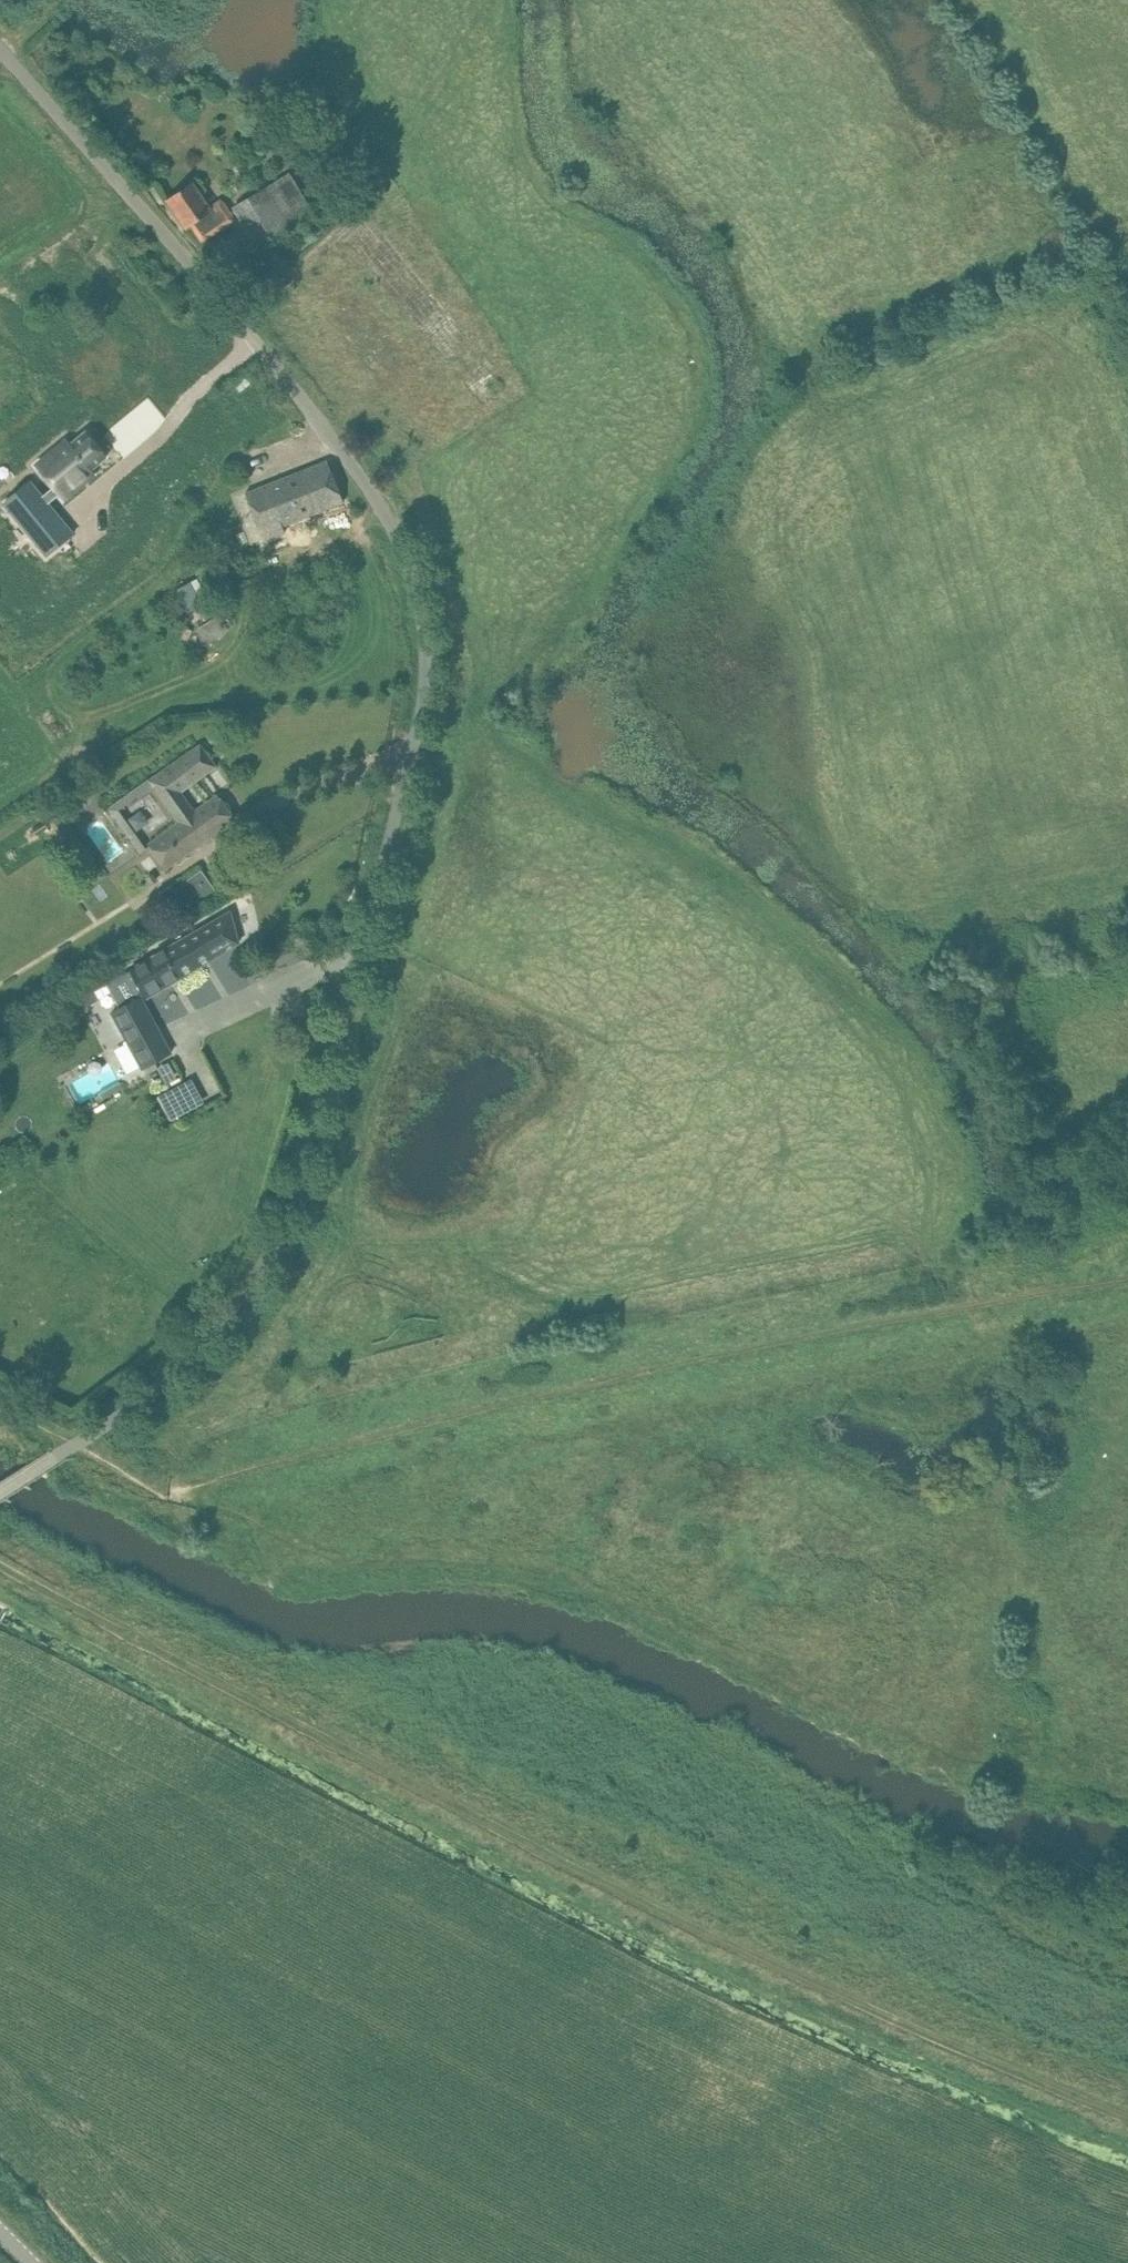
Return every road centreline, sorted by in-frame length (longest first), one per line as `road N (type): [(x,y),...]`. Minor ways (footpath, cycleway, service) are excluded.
road 1 (unclassified): [(0,1494),(190,1355),(238,1303),(288,1232),(418,707),(424,613),(403,510),(0,46)]

